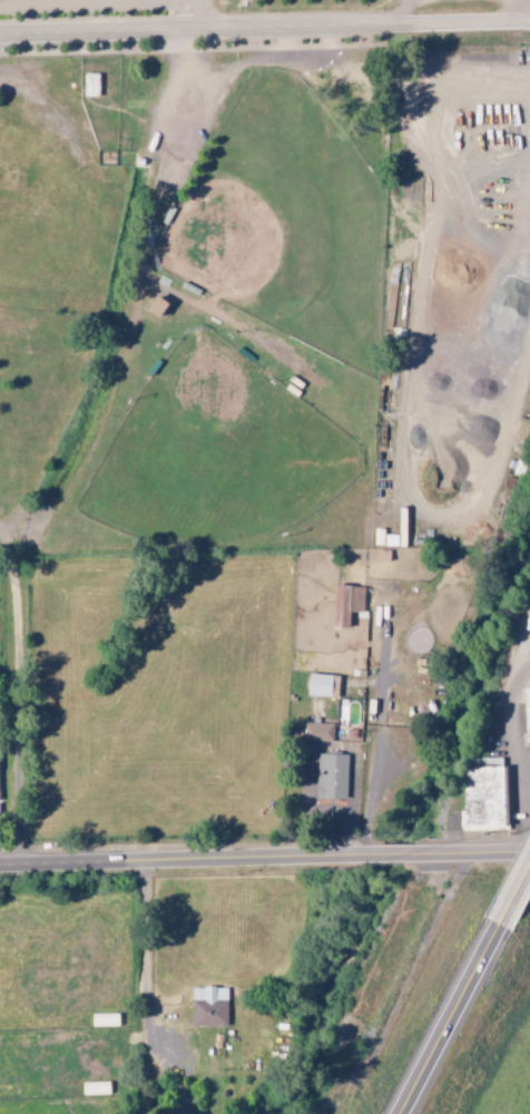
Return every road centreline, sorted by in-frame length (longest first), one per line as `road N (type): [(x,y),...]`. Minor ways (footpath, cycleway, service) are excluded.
road 1 (tertiary): [(0,38),(529,23)]
road 2 (tertiary): [(0,865),(529,855)]
road 3 (trunk): [(497,925),(397,1113)]

